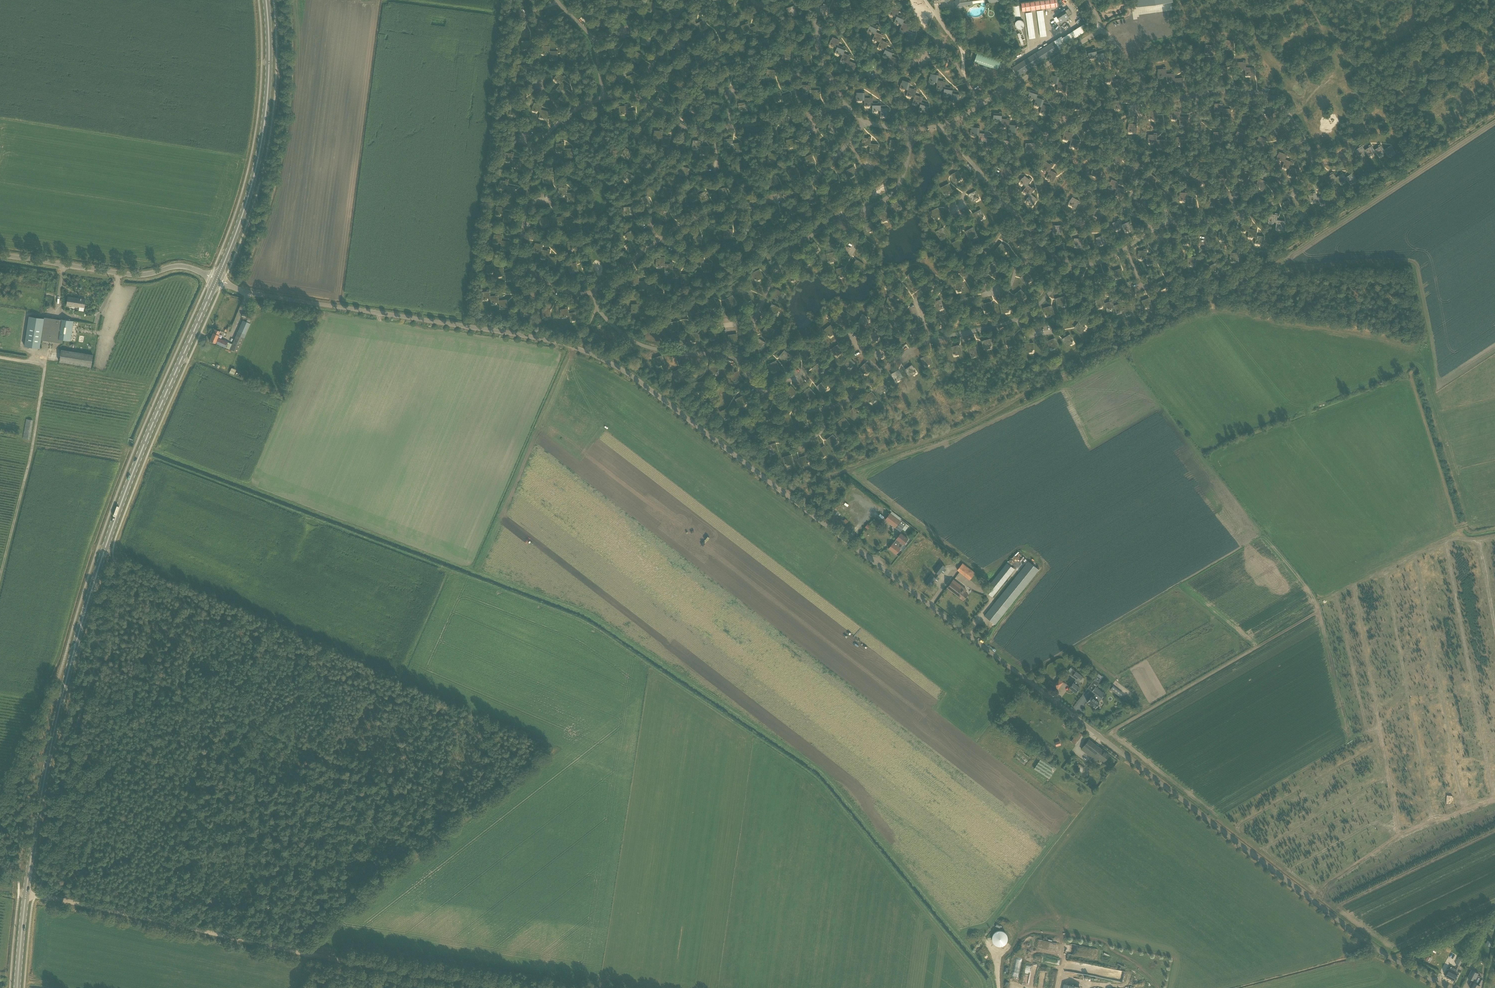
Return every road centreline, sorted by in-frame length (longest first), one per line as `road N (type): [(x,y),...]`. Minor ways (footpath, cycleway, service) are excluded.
road 1 (unclassified): [(1452,987),(1375,944),(618,368),(540,338),(263,296),(217,279)]
road 2 (track): [(1494,113),(1219,294),(993,413),(784,493)]
road 3 (primary): [(17,987),(32,843),(65,680),(105,548),(217,279)]
road 4 (track): [(308,953),(356,907),(560,750)]
road 5 (primary): [(217,279),(245,209),(266,110),(265,0)]
road 6 (track): [(480,567),(574,347)]
road 7 (unclassified): [(217,279),(182,266),(138,276),(0,255)]
road 8 (track): [(46,365),(0,574)]
road 9 (track): [(18,893),(224,935)]
road 10 (track): [(224,935),(376,964)]
road 11 (track): [(376,964),(509,987)]

